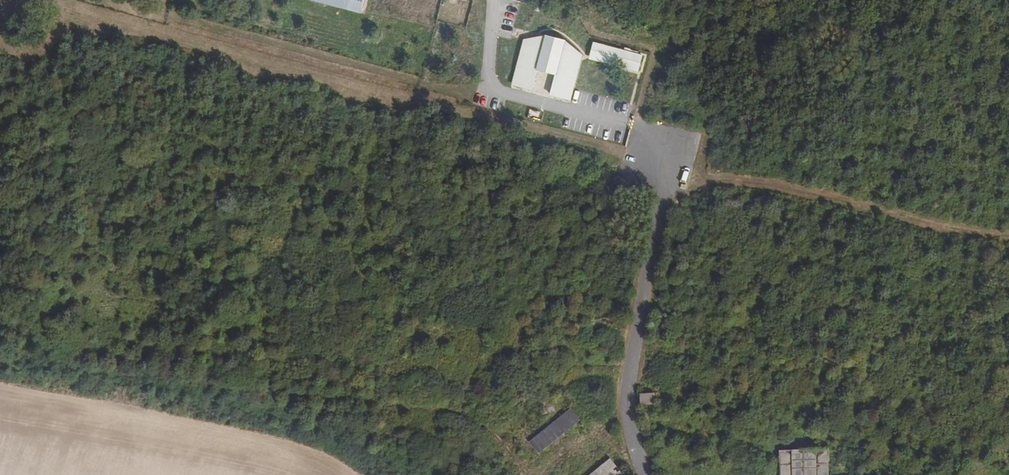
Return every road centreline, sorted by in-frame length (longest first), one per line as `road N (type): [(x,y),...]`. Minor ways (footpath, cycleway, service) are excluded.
road 1 (residential): [(646,474),(627,413),(673,142)]

